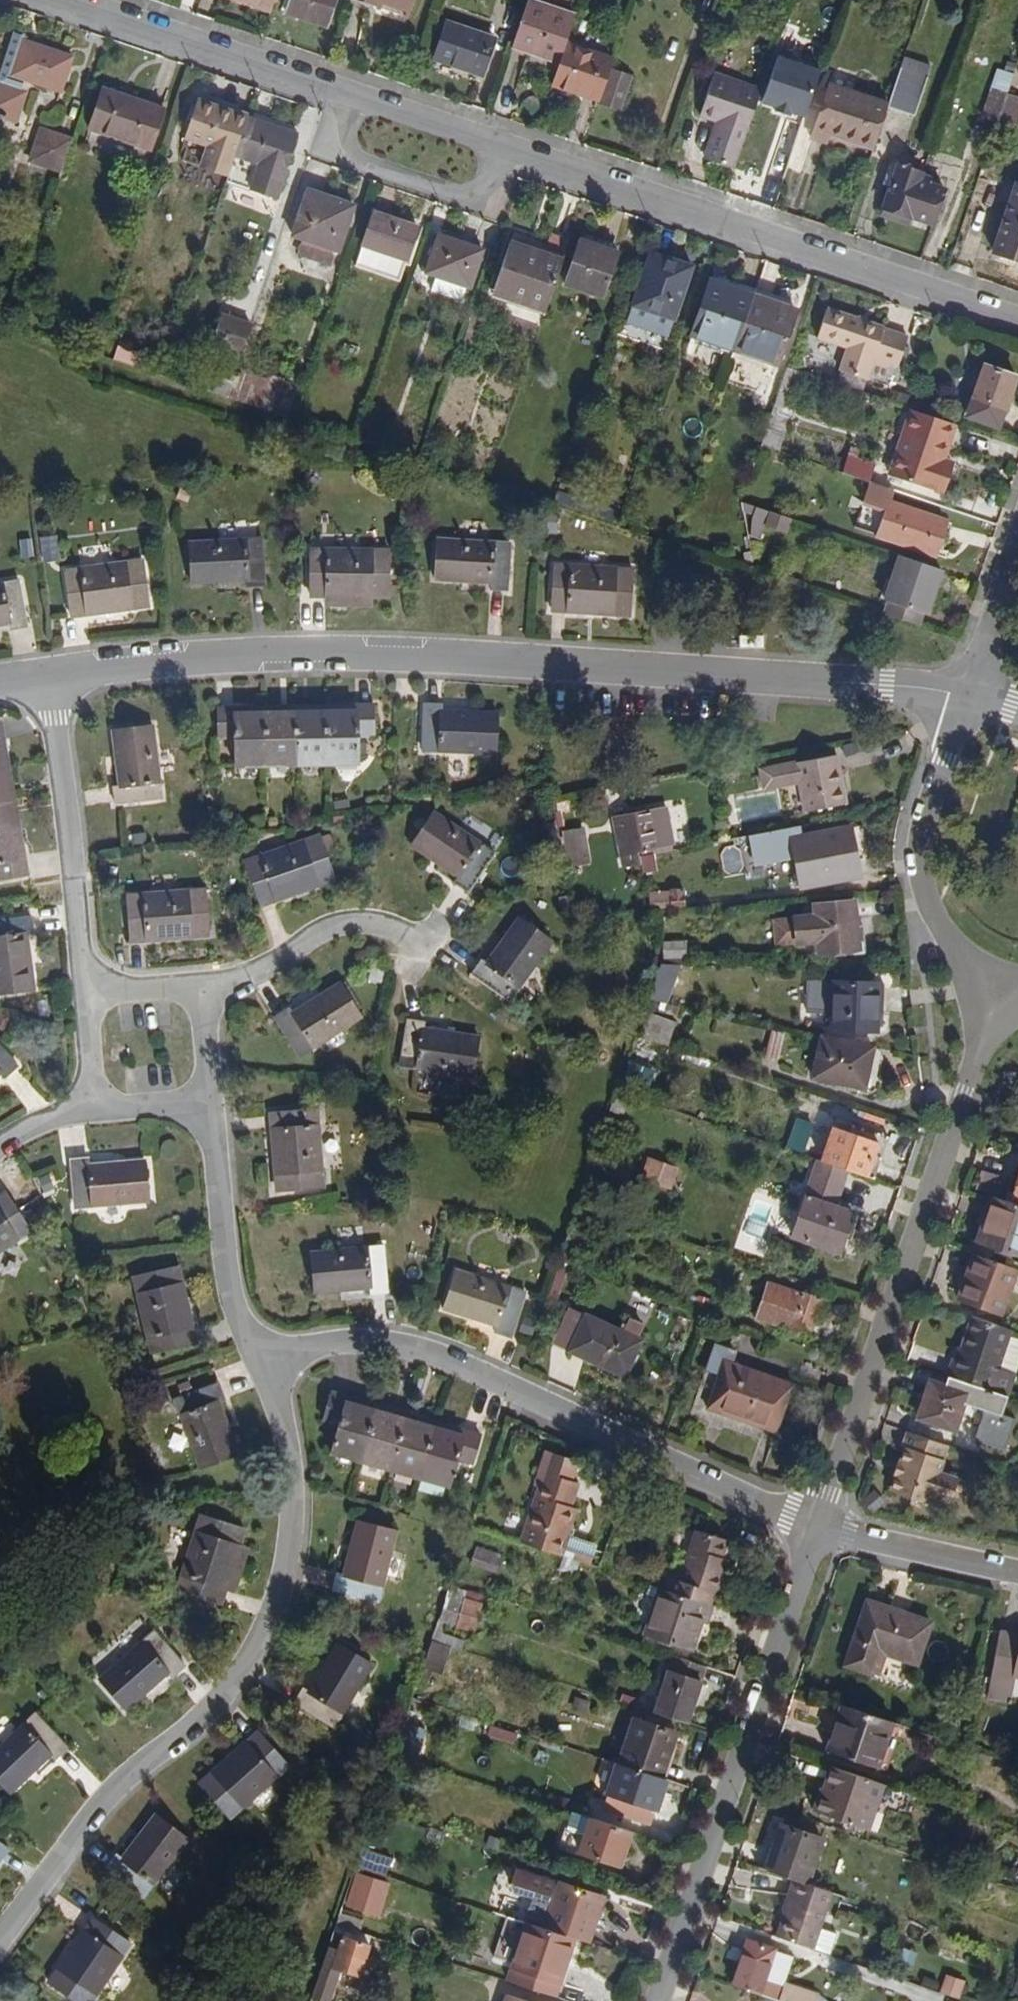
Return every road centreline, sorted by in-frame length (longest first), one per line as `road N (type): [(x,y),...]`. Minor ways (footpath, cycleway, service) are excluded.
road 1 (residential): [(80,0),(1017,317)]
road 2 (residential): [(56,680),(205,662),(403,659),(887,687),(967,699)]
road 3 (residential): [(0,1939),(108,1799),(225,1696),(264,1630),(290,1568),(290,1450),(270,1366)]
road 4 (residential): [(820,1526),(450,1360),(332,1347),(270,1366)]
road 5 (residential): [(1007,989),(820,1526)]
road 6 (residential): [(820,1526),(659,2000)]
road 7 (residential): [(967,699),(925,833),(923,883),(934,923),(965,961),(1007,989)]
road 8 (residential): [(84,993),(56,680)]
road 9 (residential): [(270,1366),(236,1306),(211,1103)]
road 10 (residential): [(202,988),(263,964),(307,932),(347,921),(388,927),(416,942)]
road 11 (residential): [(1017,1573),(820,1526)]
road 12 (residential): [(1017,545),(967,699)]

